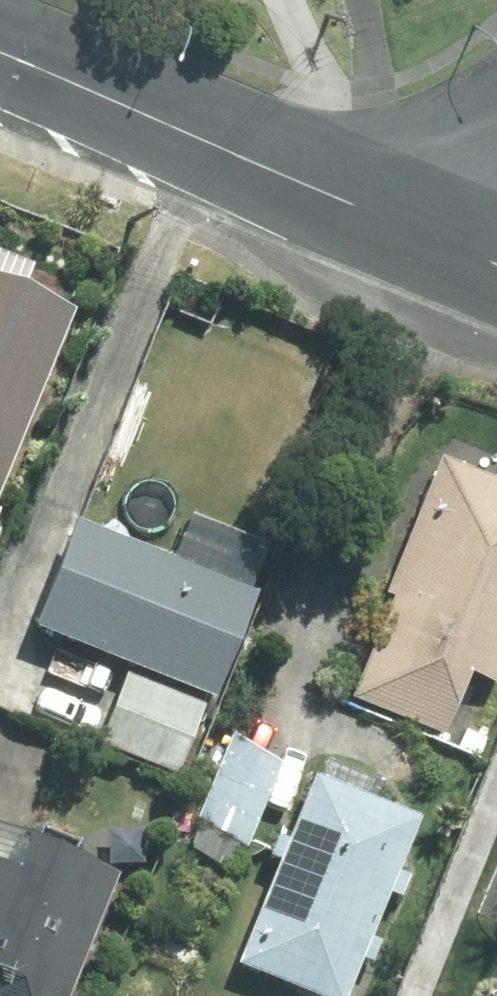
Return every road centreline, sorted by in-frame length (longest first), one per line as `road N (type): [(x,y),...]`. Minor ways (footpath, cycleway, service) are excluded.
road 1 (tertiary): [(0,56),(384,216)]
road 2 (residential): [(384,216),(436,146),(496,91)]
road 3 (tertiary): [(384,216),(496,263)]

